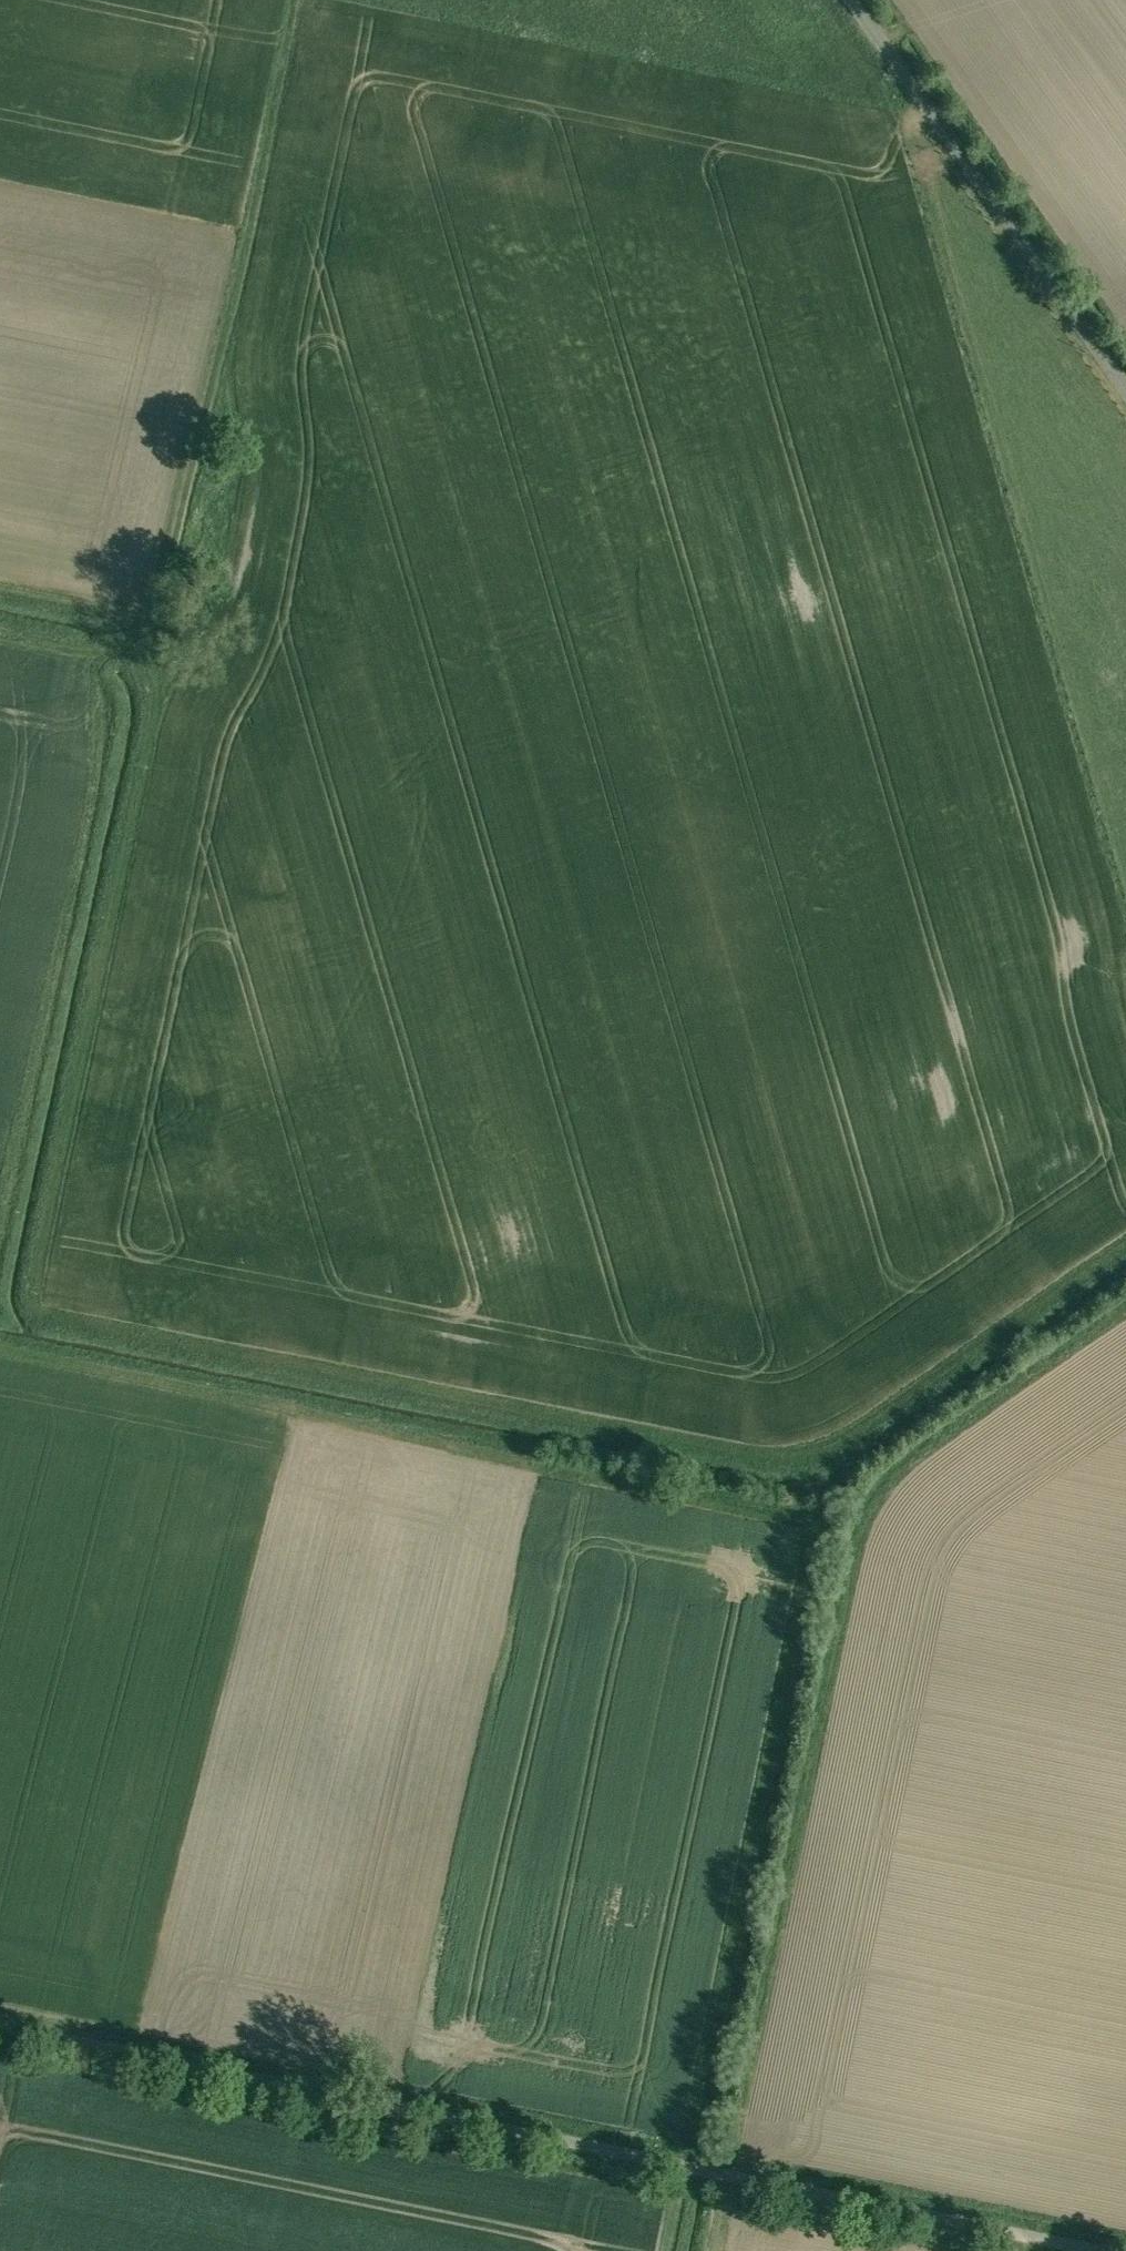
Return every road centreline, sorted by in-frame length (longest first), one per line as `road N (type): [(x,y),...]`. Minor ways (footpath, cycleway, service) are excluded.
road 1 (track): [(1125,2250),(0,2020)]
road 2 (track): [(0,613),(137,642),(180,687),(222,651),(304,0)]
road 3 (unclassified): [(863,0),(1125,373)]

